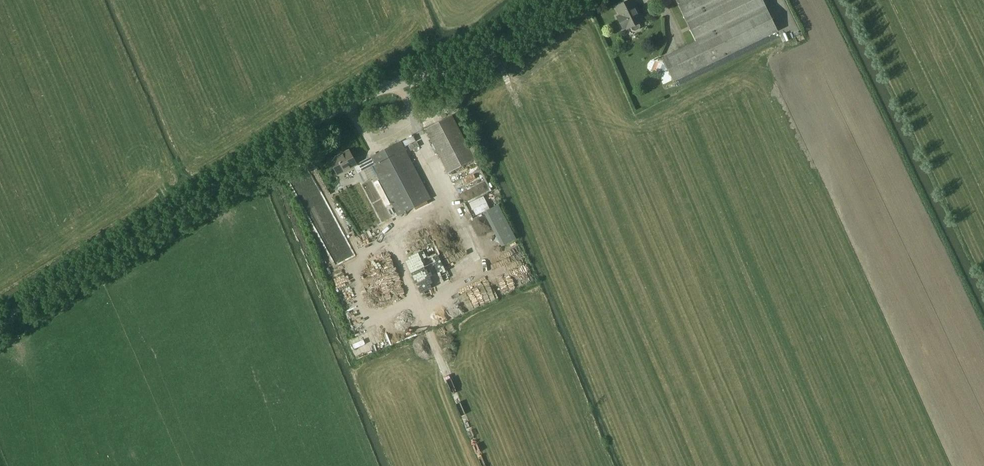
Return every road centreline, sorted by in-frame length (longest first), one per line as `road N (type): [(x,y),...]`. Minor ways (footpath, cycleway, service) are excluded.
road 1 (unclassified): [(0,319),(299,134),(491,48),(550,0)]

